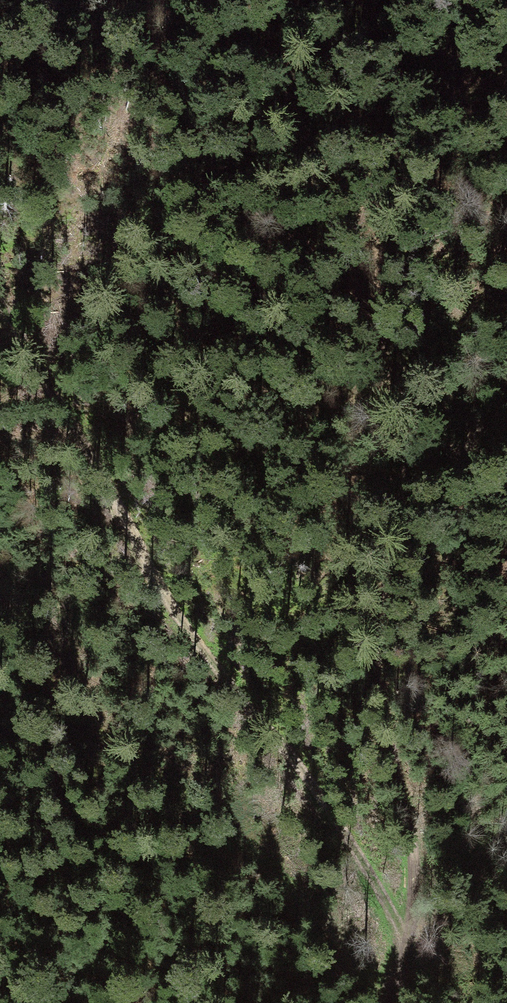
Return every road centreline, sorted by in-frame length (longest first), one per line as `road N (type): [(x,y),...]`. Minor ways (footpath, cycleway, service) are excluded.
road 1 (track): [(403,952),(419,891),(416,853),(379,620),(412,456),(360,292),(355,249),(363,212),(411,148),(440,127),(506,102)]
road 2 (track): [(0,309),(94,448),(205,640),(317,788),(403,952)]

